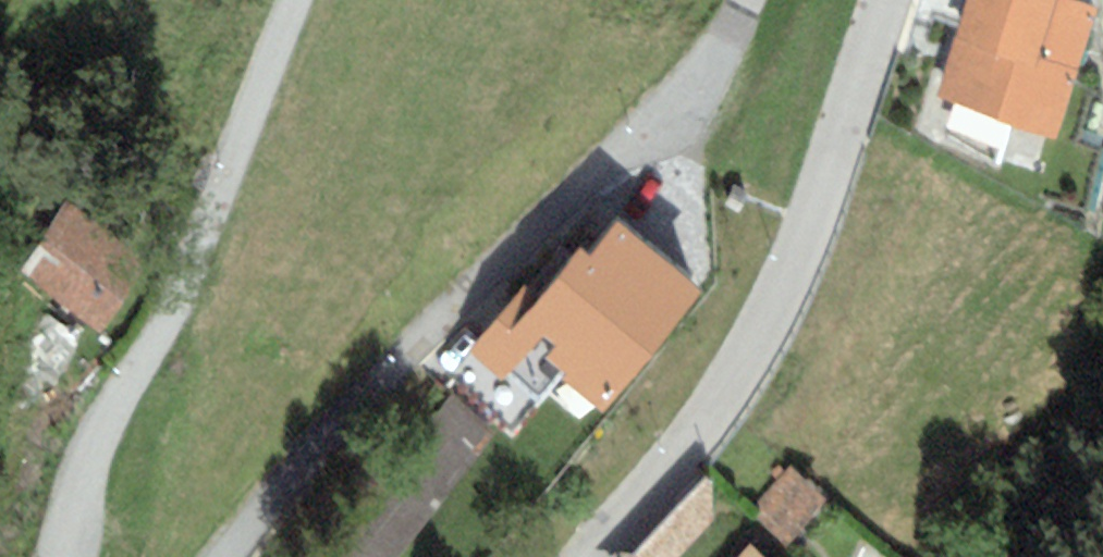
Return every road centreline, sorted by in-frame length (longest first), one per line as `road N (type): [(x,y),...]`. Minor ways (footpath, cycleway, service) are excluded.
road 1 (unclassified): [(227,556),(411,349),(695,75),(744,0)]
road 2 (tertiary): [(592,556),(690,445),(741,371),(807,232),(884,0)]
road 3 (unclassified): [(290,0),(209,221),(112,426),(67,556)]

